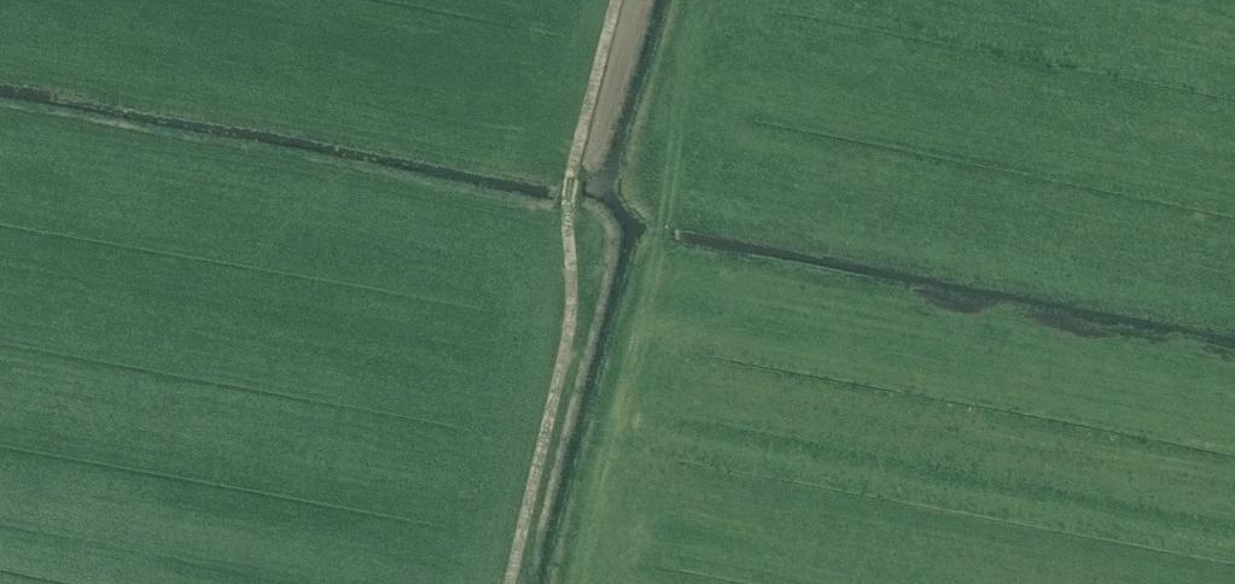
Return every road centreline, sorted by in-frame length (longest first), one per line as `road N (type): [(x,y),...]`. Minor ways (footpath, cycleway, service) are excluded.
road 1 (track): [(506,583),(570,317),(567,172),(614,0)]

